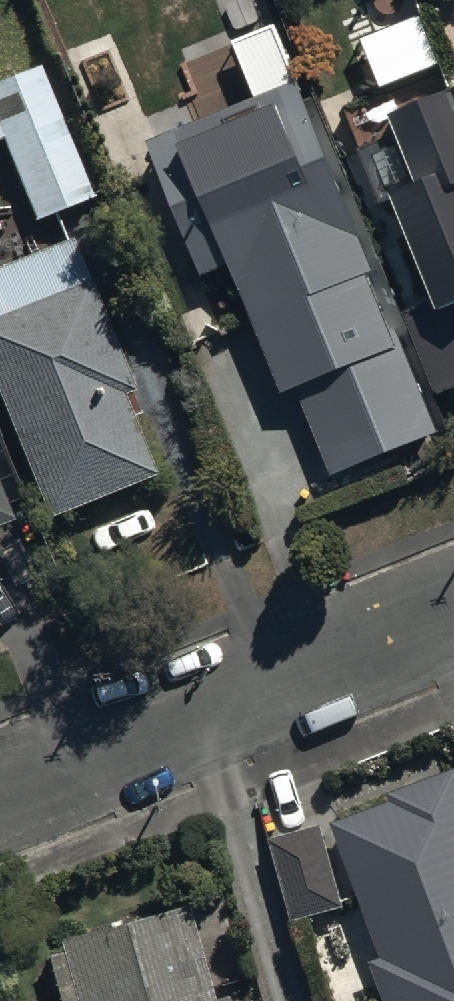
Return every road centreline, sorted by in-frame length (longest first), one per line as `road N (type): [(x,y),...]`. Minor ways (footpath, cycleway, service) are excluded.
road 1 (residential): [(453,607),(0,795)]

